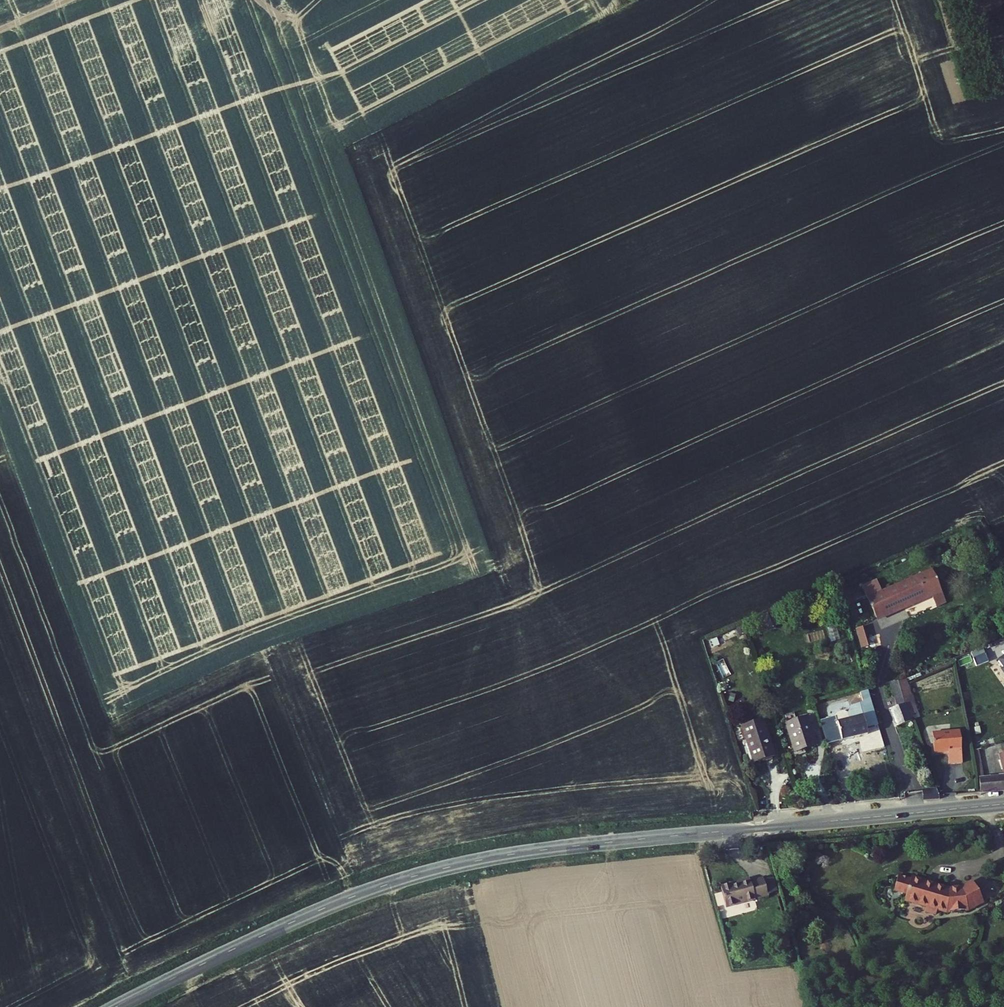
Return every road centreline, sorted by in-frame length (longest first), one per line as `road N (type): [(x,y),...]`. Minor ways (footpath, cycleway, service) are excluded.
road 1 (secondary): [(116,1006),(339,902),(464,863),(1003,804)]

